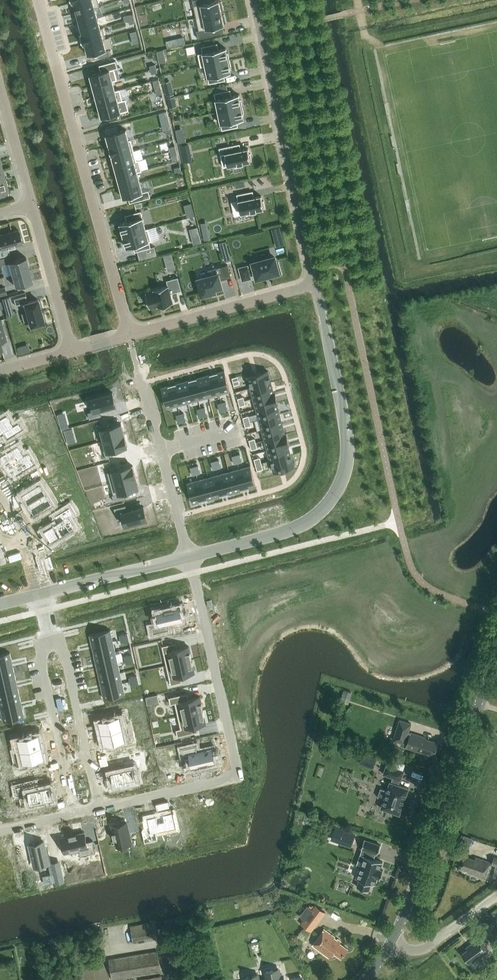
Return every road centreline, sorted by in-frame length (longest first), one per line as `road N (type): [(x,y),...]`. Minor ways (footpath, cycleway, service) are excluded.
road 1 (tertiary): [(315,285),(346,431),(341,485),(324,511),(290,533),(189,558)]
road 2 (residential): [(99,808),(230,776),(233,754),(189,558)]
road 3 (residential): [(99,808),(64,652),(52,645),(41,656),(75,814)]
road 4 (residential): [(129,335),(37,0)]
road 5 (unclassified): [(390,941),(496,648)]
road 6 (tertiary): [(255,0),(312,269)]
road 7 (tertiary): [(189,558),(0,605)]
road 8 (residential): [(129,335),(315,285)]
road 9 (residential): [(31,207),(72,351)]
road 10 (unclassified): [(390,941),(417,951),(496,896)]
road 11 (residential): [(0,89),(31,207)]

